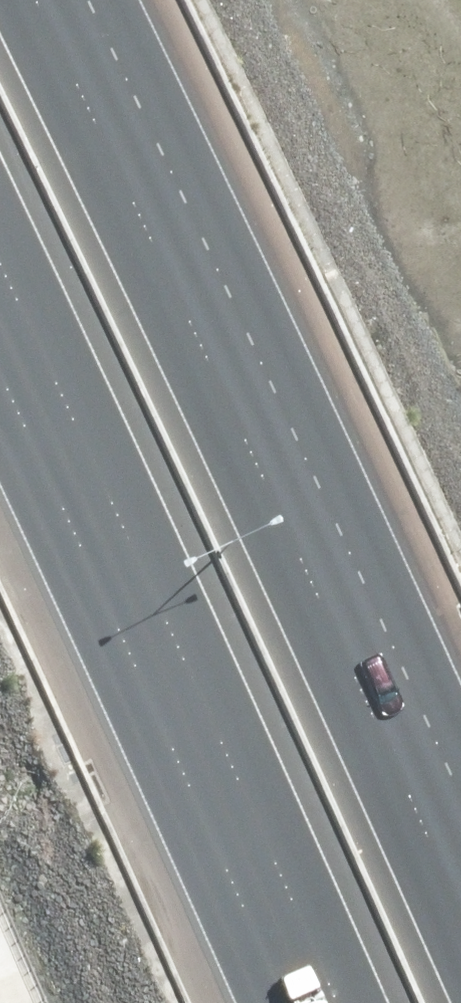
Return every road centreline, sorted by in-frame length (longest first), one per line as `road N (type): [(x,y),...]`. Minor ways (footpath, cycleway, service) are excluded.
road 1 (motorway): [(43,0),(256,446),(460,903)]
road 2 (motorway): [(311,1002),(0,356)]

